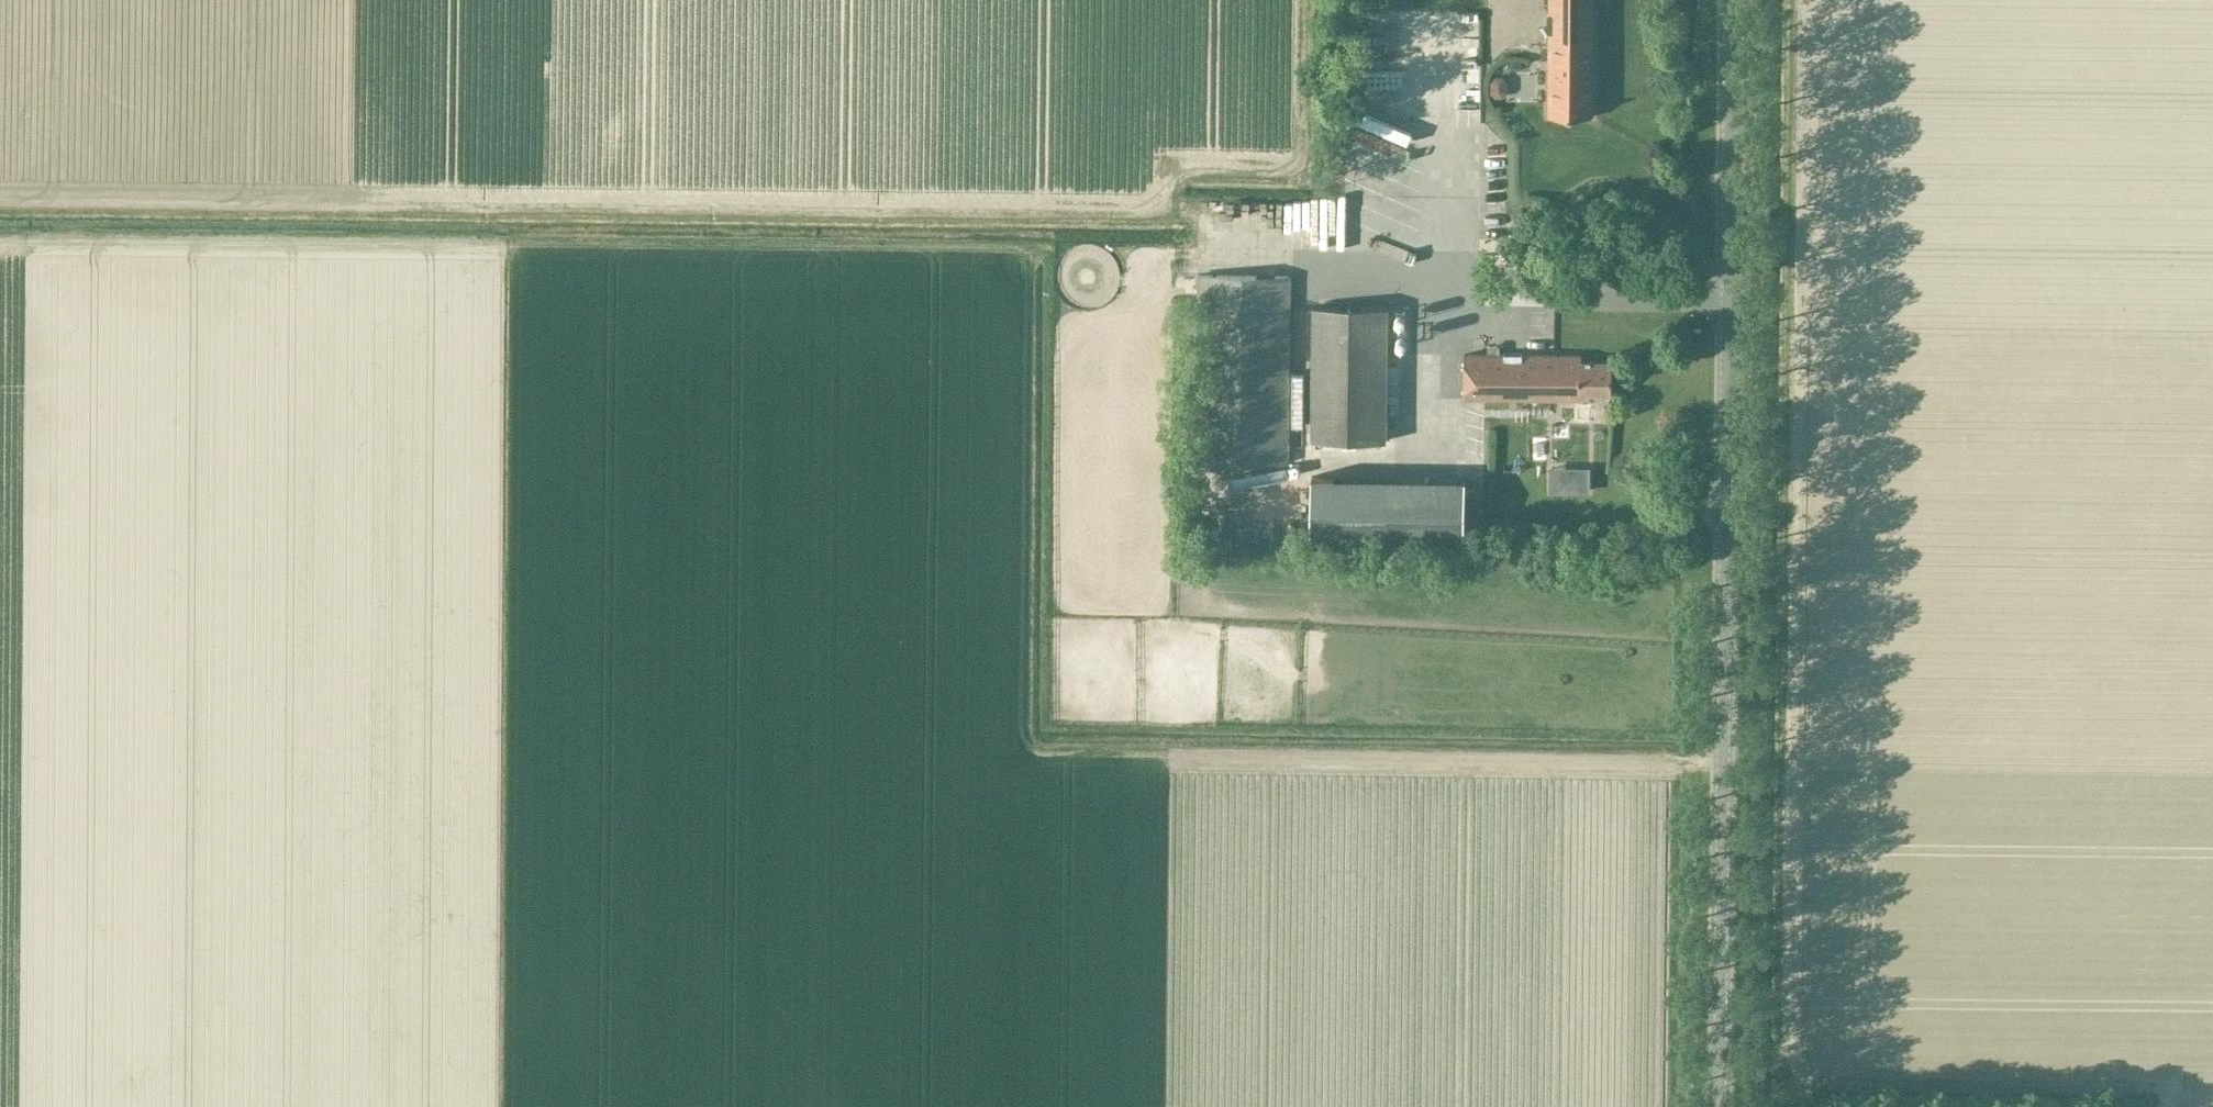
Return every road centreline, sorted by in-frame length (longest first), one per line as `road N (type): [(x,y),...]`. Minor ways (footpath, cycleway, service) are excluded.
road 1 (unclassified): [(1719,1106),(1730,0)]

